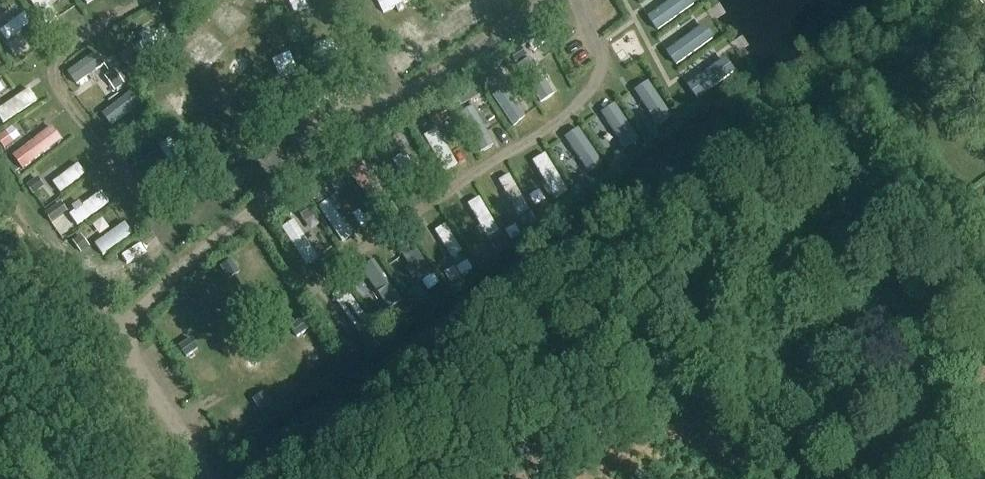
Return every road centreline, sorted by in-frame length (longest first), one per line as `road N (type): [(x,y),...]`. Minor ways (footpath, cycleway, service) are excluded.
road 1 (track): [(514,0),(192,258),(139,308),(135,339)]
road 2 (track): [(577,0),(601,48),(591,83),(550,129),(505,150),(263,319)]
road 3 (track): [(160,0),(125,12),(55,63),(59,95),(167,224)]
road 4 (track): [(204,478),(135,339),(101,292)]

